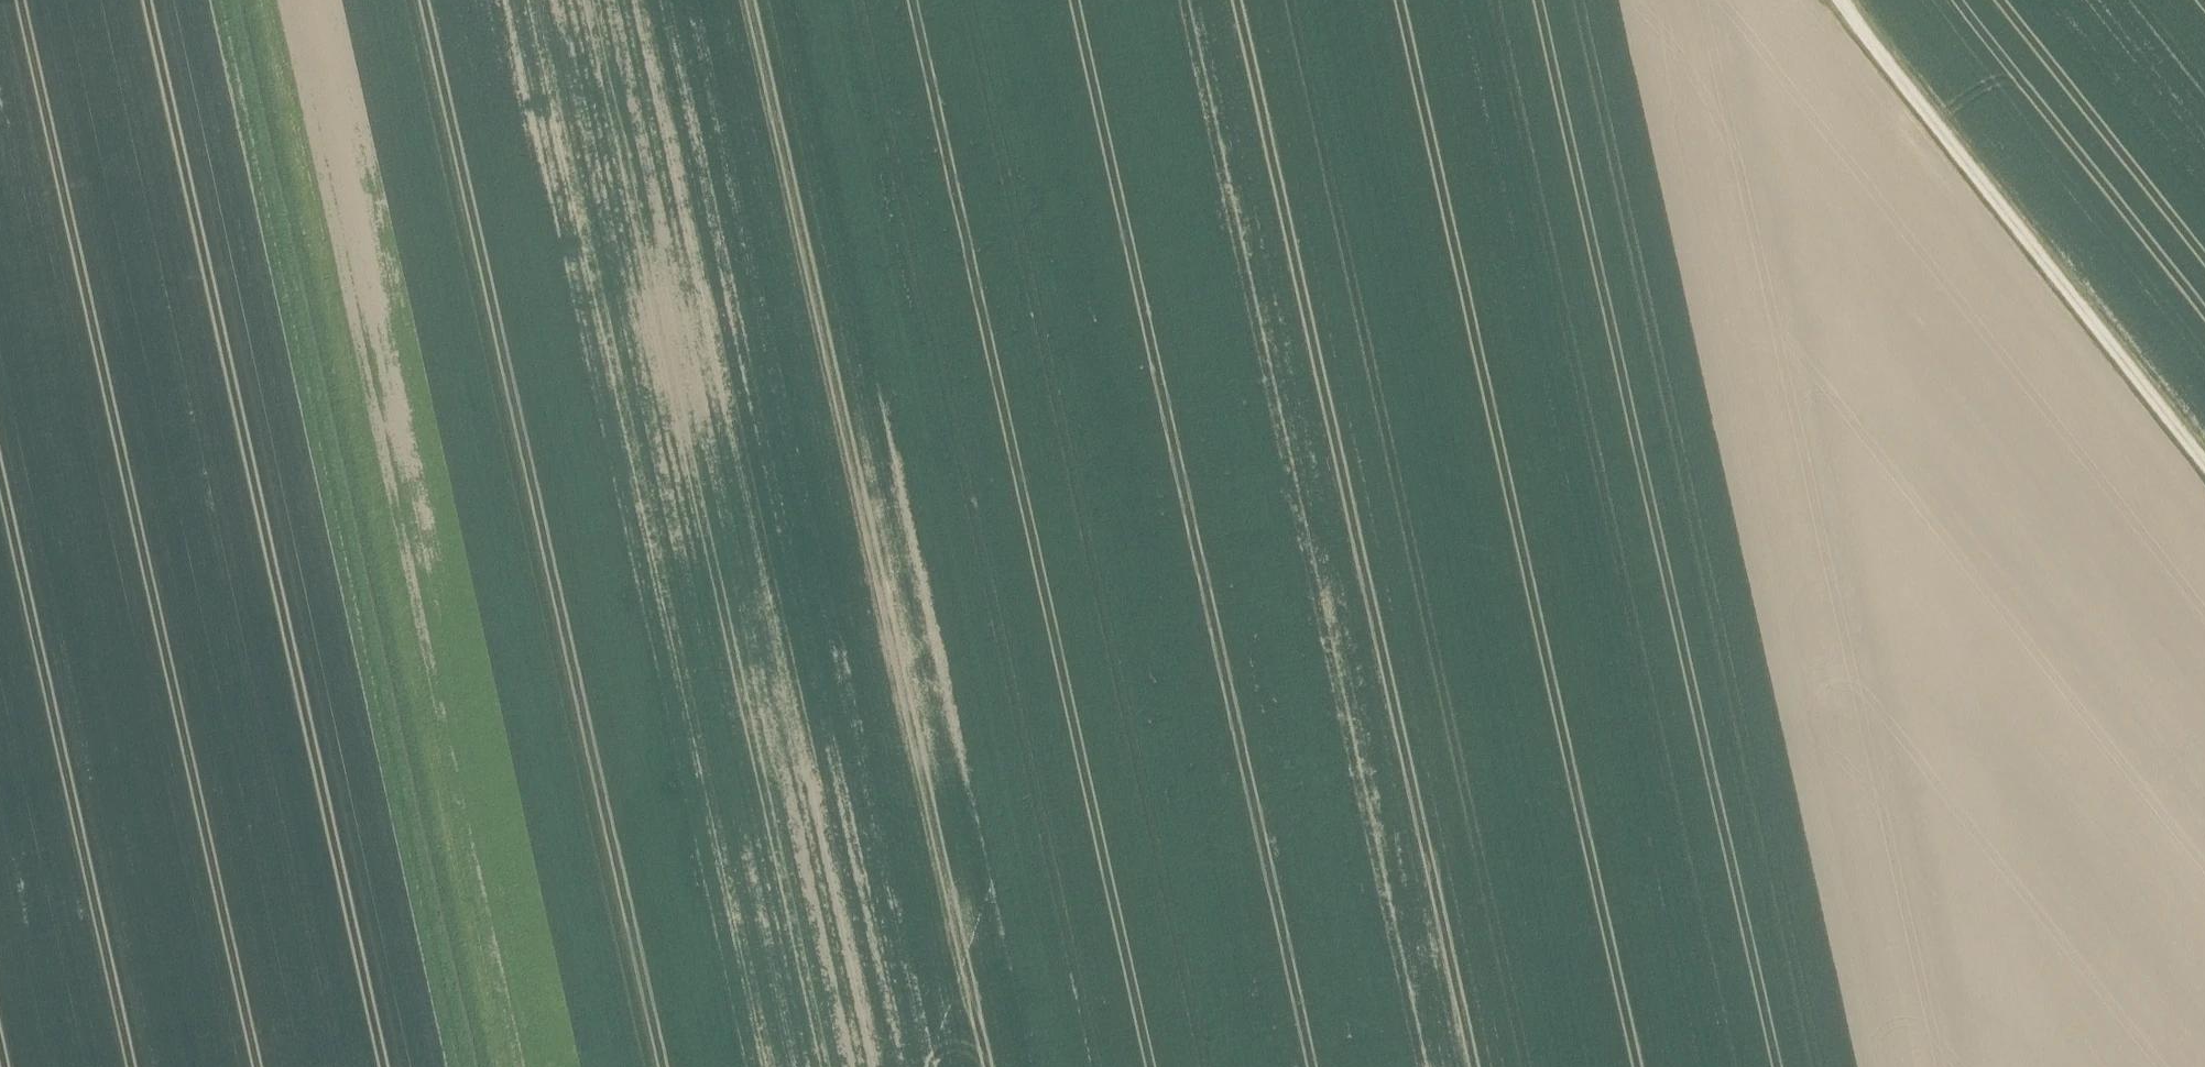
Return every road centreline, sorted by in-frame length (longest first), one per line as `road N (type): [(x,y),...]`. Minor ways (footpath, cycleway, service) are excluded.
road 1 (track): [(2204,462),(1841,0)]

